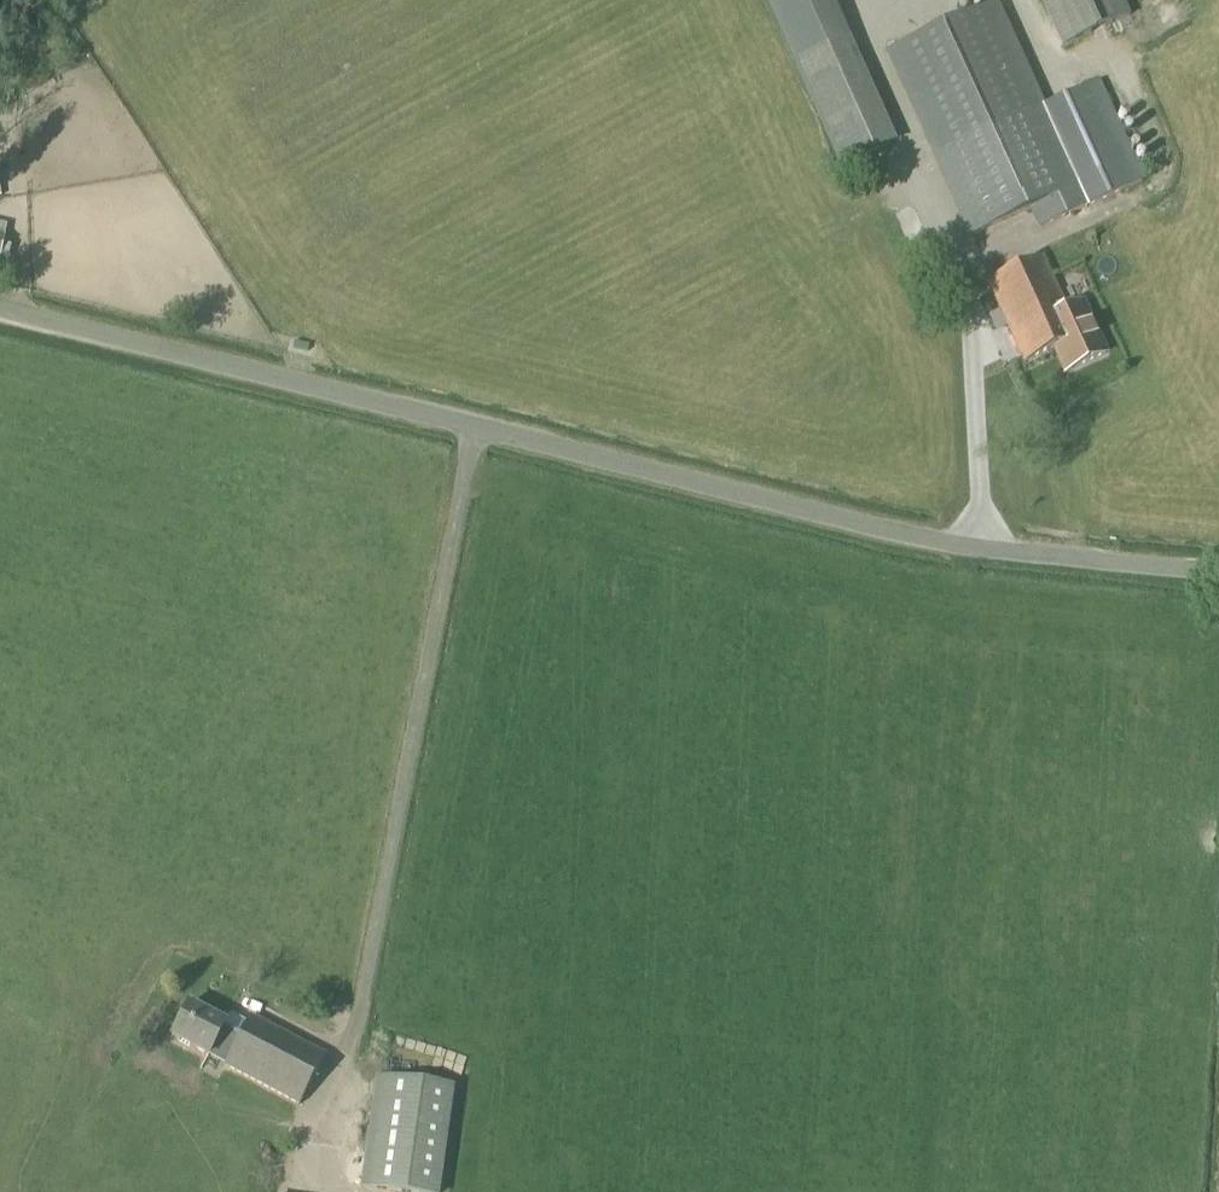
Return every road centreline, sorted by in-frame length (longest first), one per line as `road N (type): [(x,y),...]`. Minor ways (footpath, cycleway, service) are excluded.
road 1 (unclassified): [(1218,573),(947,547),(0,306)]

